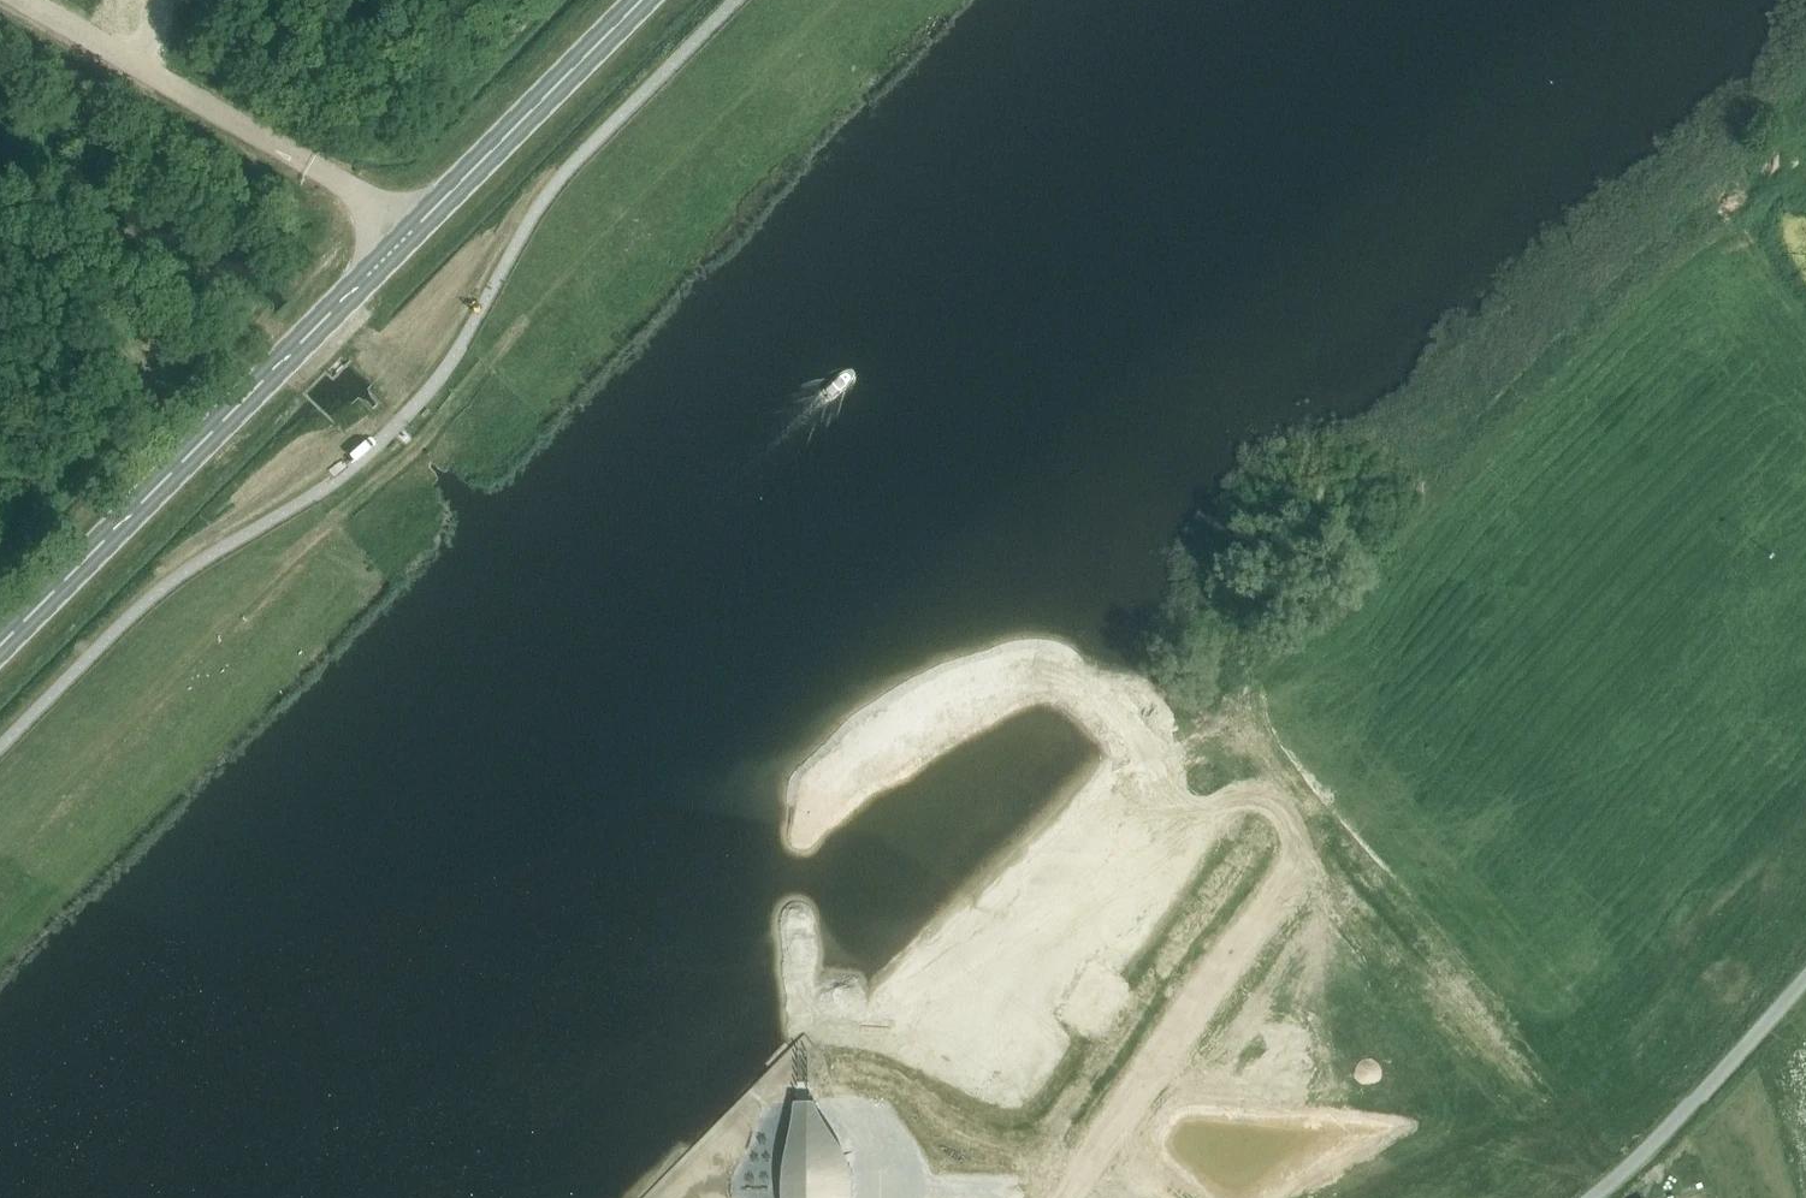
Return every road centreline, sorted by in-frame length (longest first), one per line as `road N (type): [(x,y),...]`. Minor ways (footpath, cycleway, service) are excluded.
road 1 (track): [(0,837),(204,629),(417,448),(526,312),(836,0)]
road 2 (secondary): [(0,641),(640,0)]
road 3 (unclassified): [(1590,1197),(1660,1134),(1805,974)]
road 4 (track): [(237,304),(0,167)]
road 5 (track): [(330,310),(377,353),(450,276)]

